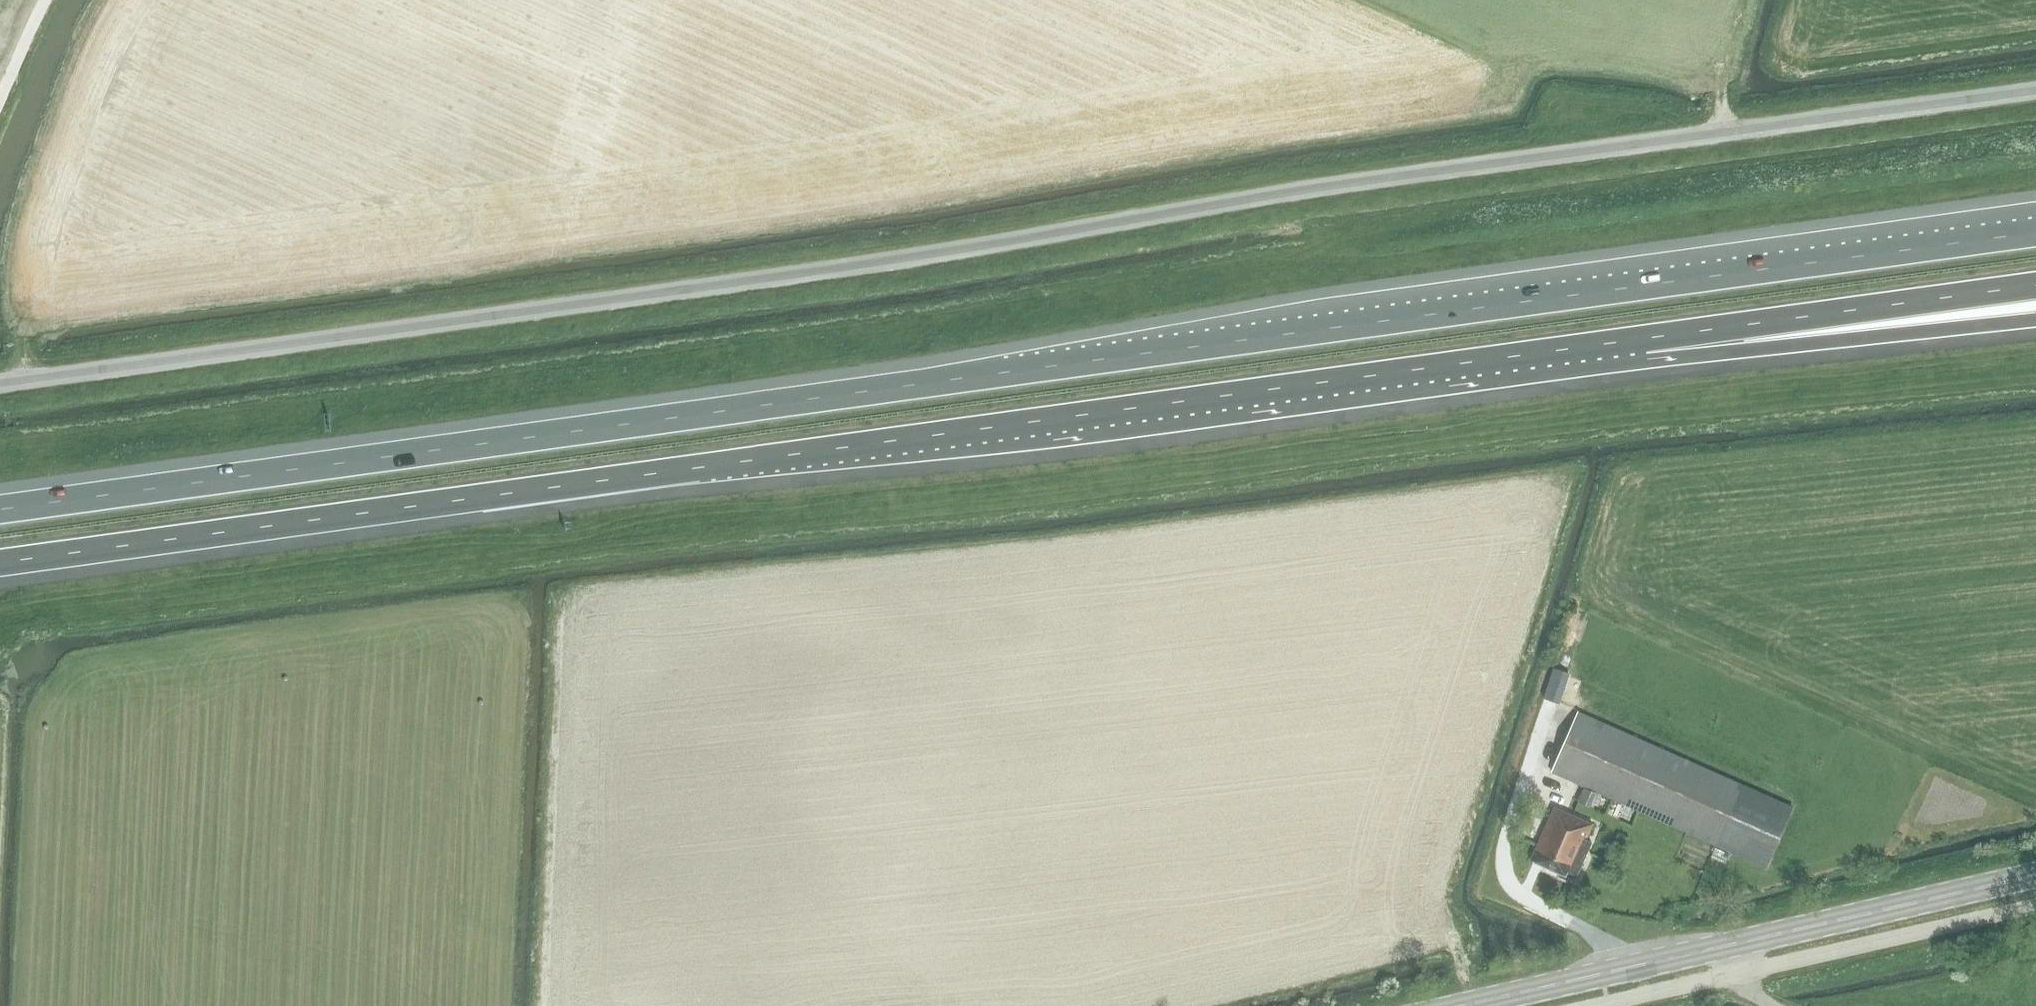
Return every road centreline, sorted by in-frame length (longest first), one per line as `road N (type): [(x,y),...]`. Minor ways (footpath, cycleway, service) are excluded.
road 1 (tertiary): [(0,384),(2035,90)]
road 2 (motorway): [(2035,233),(0,509)]
road 3 (motorway): [(0,563),(1534,354)]
road 4 (secondary): [(1465,1005),(2035,875)]
road 5 (motorway): [(1534,354),(2035,286)]
road 6 (motorway): [(1534,354),(1648,360),(2035,320)]

